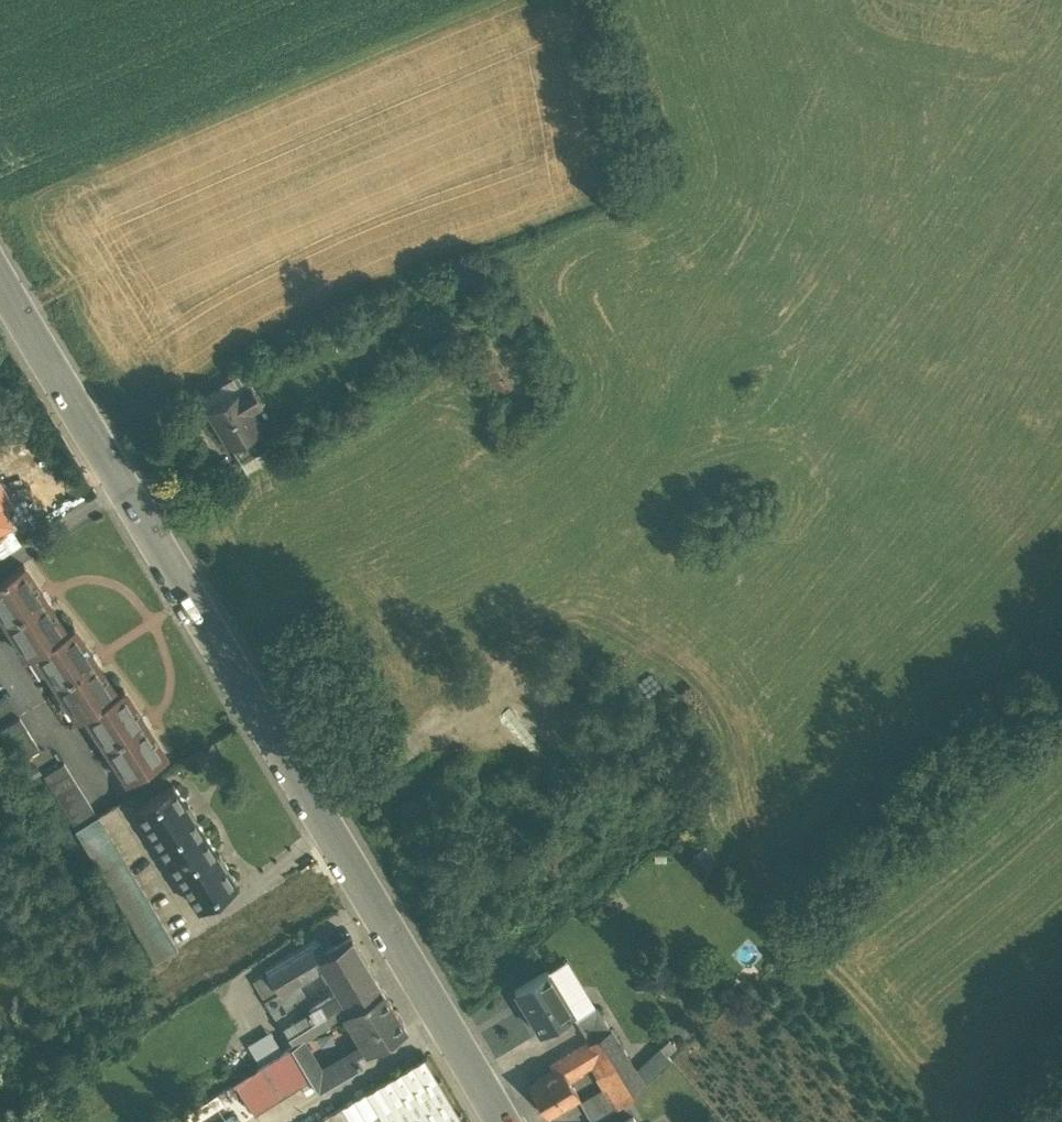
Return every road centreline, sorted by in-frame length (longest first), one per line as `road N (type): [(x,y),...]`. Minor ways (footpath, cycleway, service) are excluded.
road 1 (secondary): [(0,284),(503,1121)]

